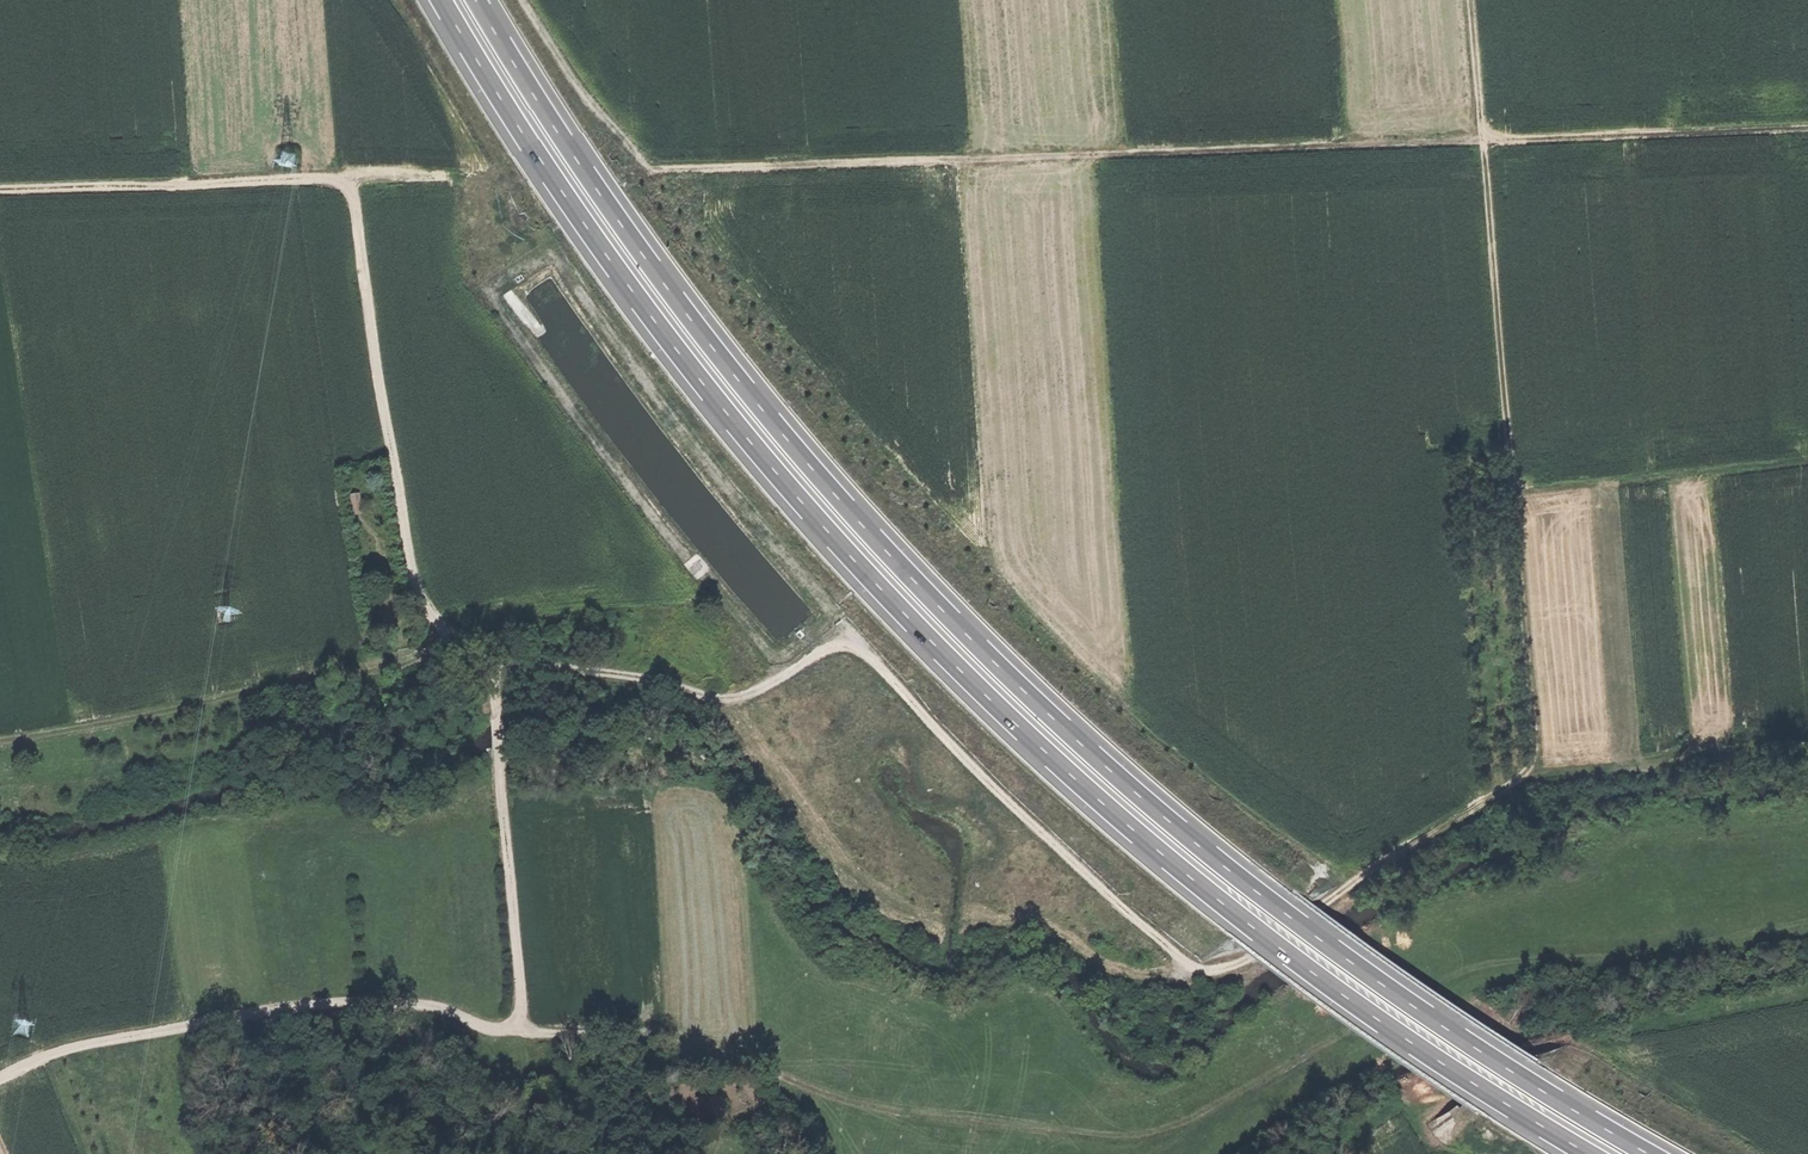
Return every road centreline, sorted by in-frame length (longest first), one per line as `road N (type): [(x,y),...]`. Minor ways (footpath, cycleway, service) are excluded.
road 1 (track): [(1469,0),(1537,744),(1531,770),(1355,880),(1261,953),(1203,972),(1177,955),(1047,839),(871,660),(842,645),(754,693),(716,700),(456,638),(0,740)]
road 2 (trunk): [(1644,1153),(1353,966),(1199,847),(1027,694),(865,528),(715,351),(579,162),(477,0)]
road 3 (trunk): [(443,0),(541,159),(679,352),(908,618),(1075,779),(1254,929),(1416,1048),(1585,1153)]
road 4 (track): [(524,1030),(497,690),(476,654),(436,622),(416,592),(353,179),(0,188)]
road 5 (track): [(649,172),(1807,125)]
road 6 (track): [(649,172),(586,99),(526,0)]

